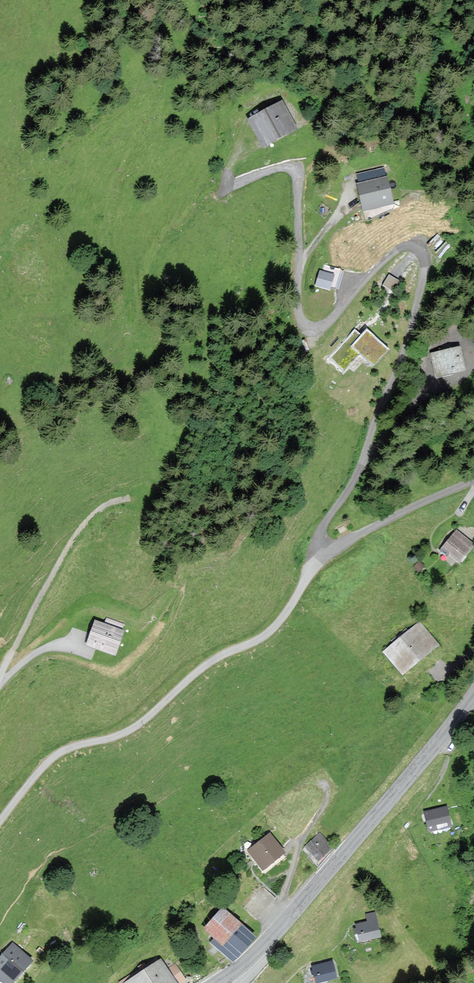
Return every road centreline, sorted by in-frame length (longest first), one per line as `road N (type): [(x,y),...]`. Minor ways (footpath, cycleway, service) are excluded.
road 1 (unclassified): [(233,186),(299,166),(298,304),(307,329),(336,316),(405,246),(420,248),(428,268),(410,338),(359,472),(323,525),(322,552)]
road 2 (unclassified): [(322,552),(273,628),(212,661),(137,725),(54,756),(0,821)]
road 3 (primary): [(218,982),(280,927),(473,695)]
road 4 (unclassified): [(0,676),(41,588),(93,511)]
road 5 (track): [(445,733),(439,776),(370,887)]
road 6 (unclassified): [(322,552),(473,480)]

